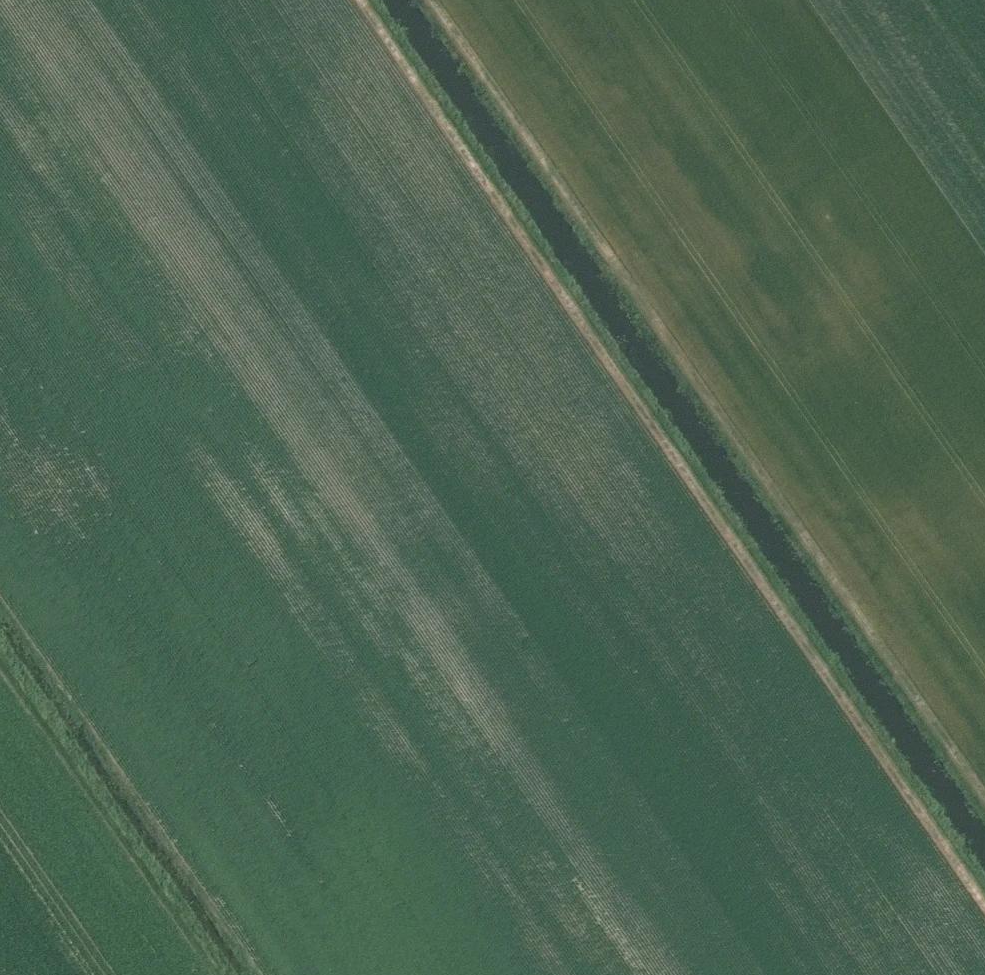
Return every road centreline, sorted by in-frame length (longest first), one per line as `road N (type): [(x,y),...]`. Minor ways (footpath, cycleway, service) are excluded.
road 1 (track): [(372,0),(984,883)]

